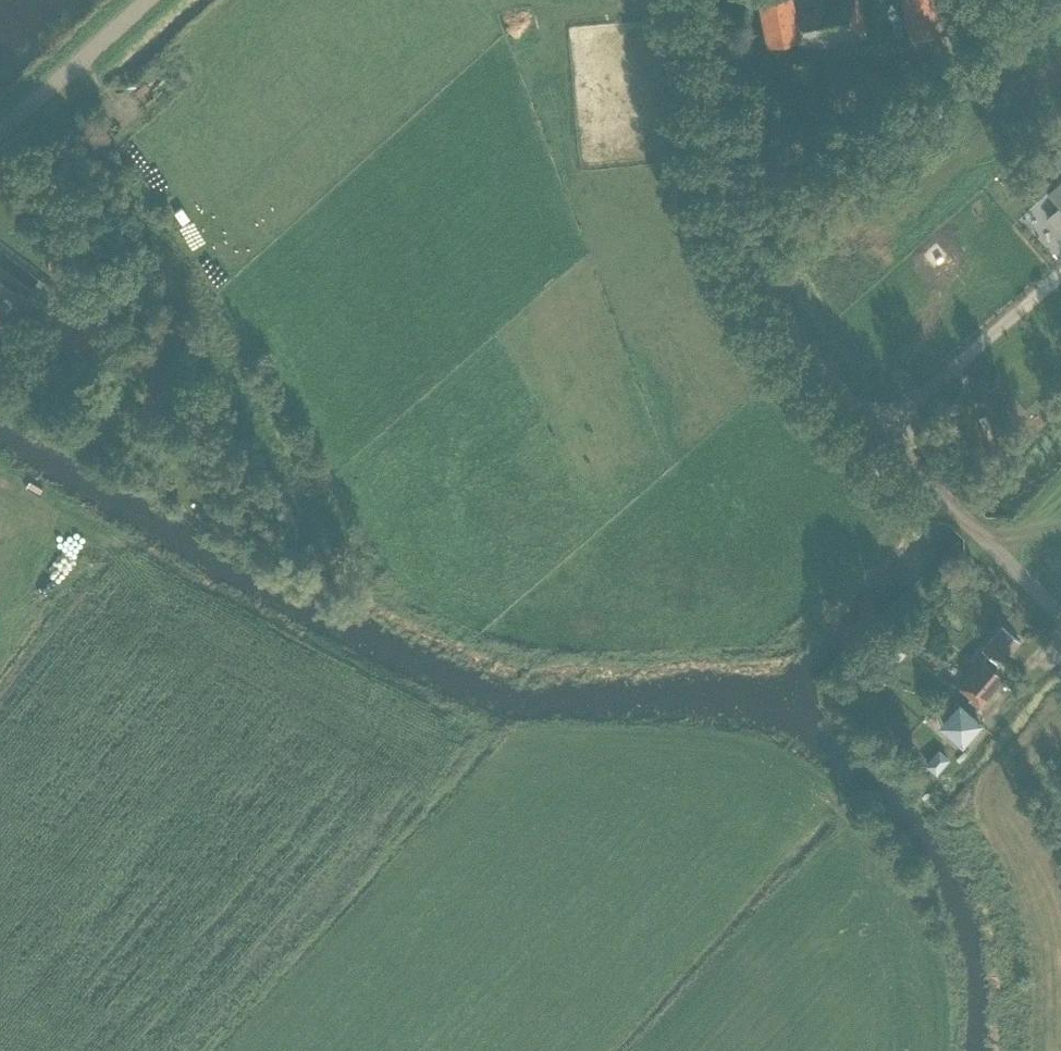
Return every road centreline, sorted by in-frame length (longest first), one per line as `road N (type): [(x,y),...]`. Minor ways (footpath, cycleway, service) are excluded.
road 1 (unclassified): [(1060,611),(830,379),(764,290),(729,198),(704,0)]
road 2 (unclassified): [(0,134),(160,0)]

